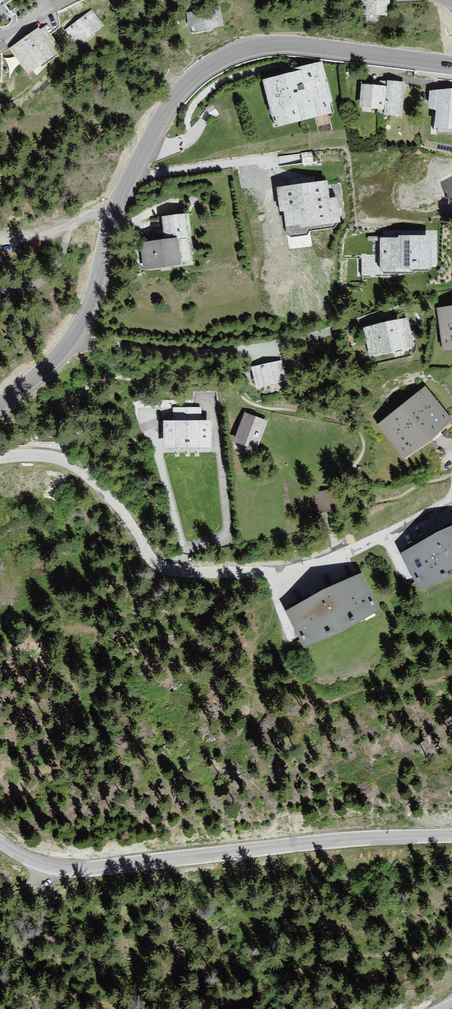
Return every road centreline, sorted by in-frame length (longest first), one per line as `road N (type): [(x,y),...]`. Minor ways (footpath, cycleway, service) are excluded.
road 1 (unclassified): [(0,402),(56,363),(79,335),(118,203),(157,122),(203,68),(250,44),(276,42),(451,67)]
road 2 (residential): [(0,457),(48,455),(85,471),(152,556),(189,572),(322,562),(451,504)]
road 3 (unclassified): [(451,837),(81,871),(52,869),(0,846)]

